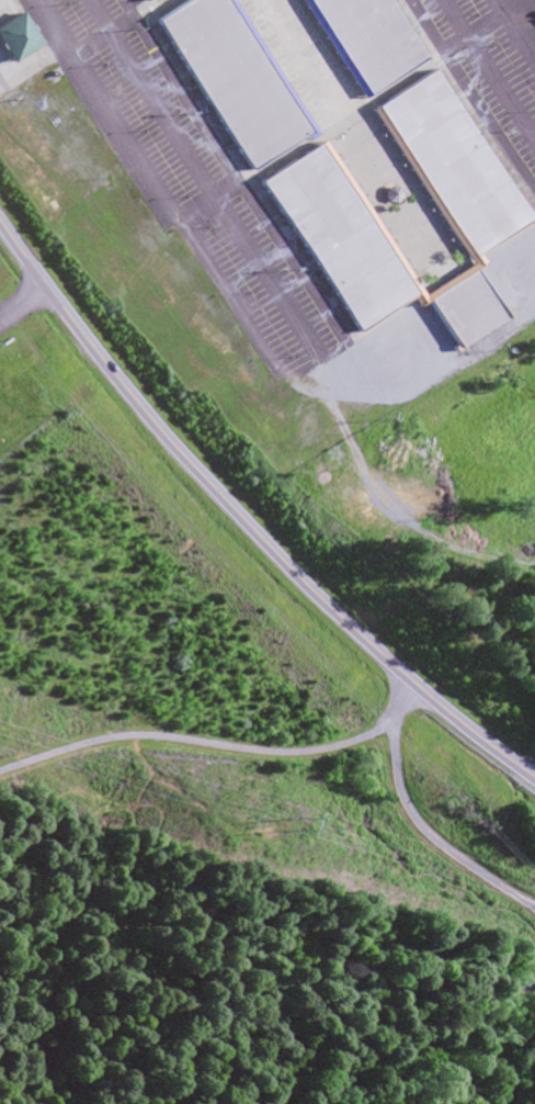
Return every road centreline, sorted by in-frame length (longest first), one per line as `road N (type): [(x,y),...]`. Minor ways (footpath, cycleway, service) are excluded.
road 1 (secondary): [(534,779),(269,541),(150,412),(0,217)]
road 2 (residential): [(416,680),(391,713),(397,787),(424,834),(534,918)]

